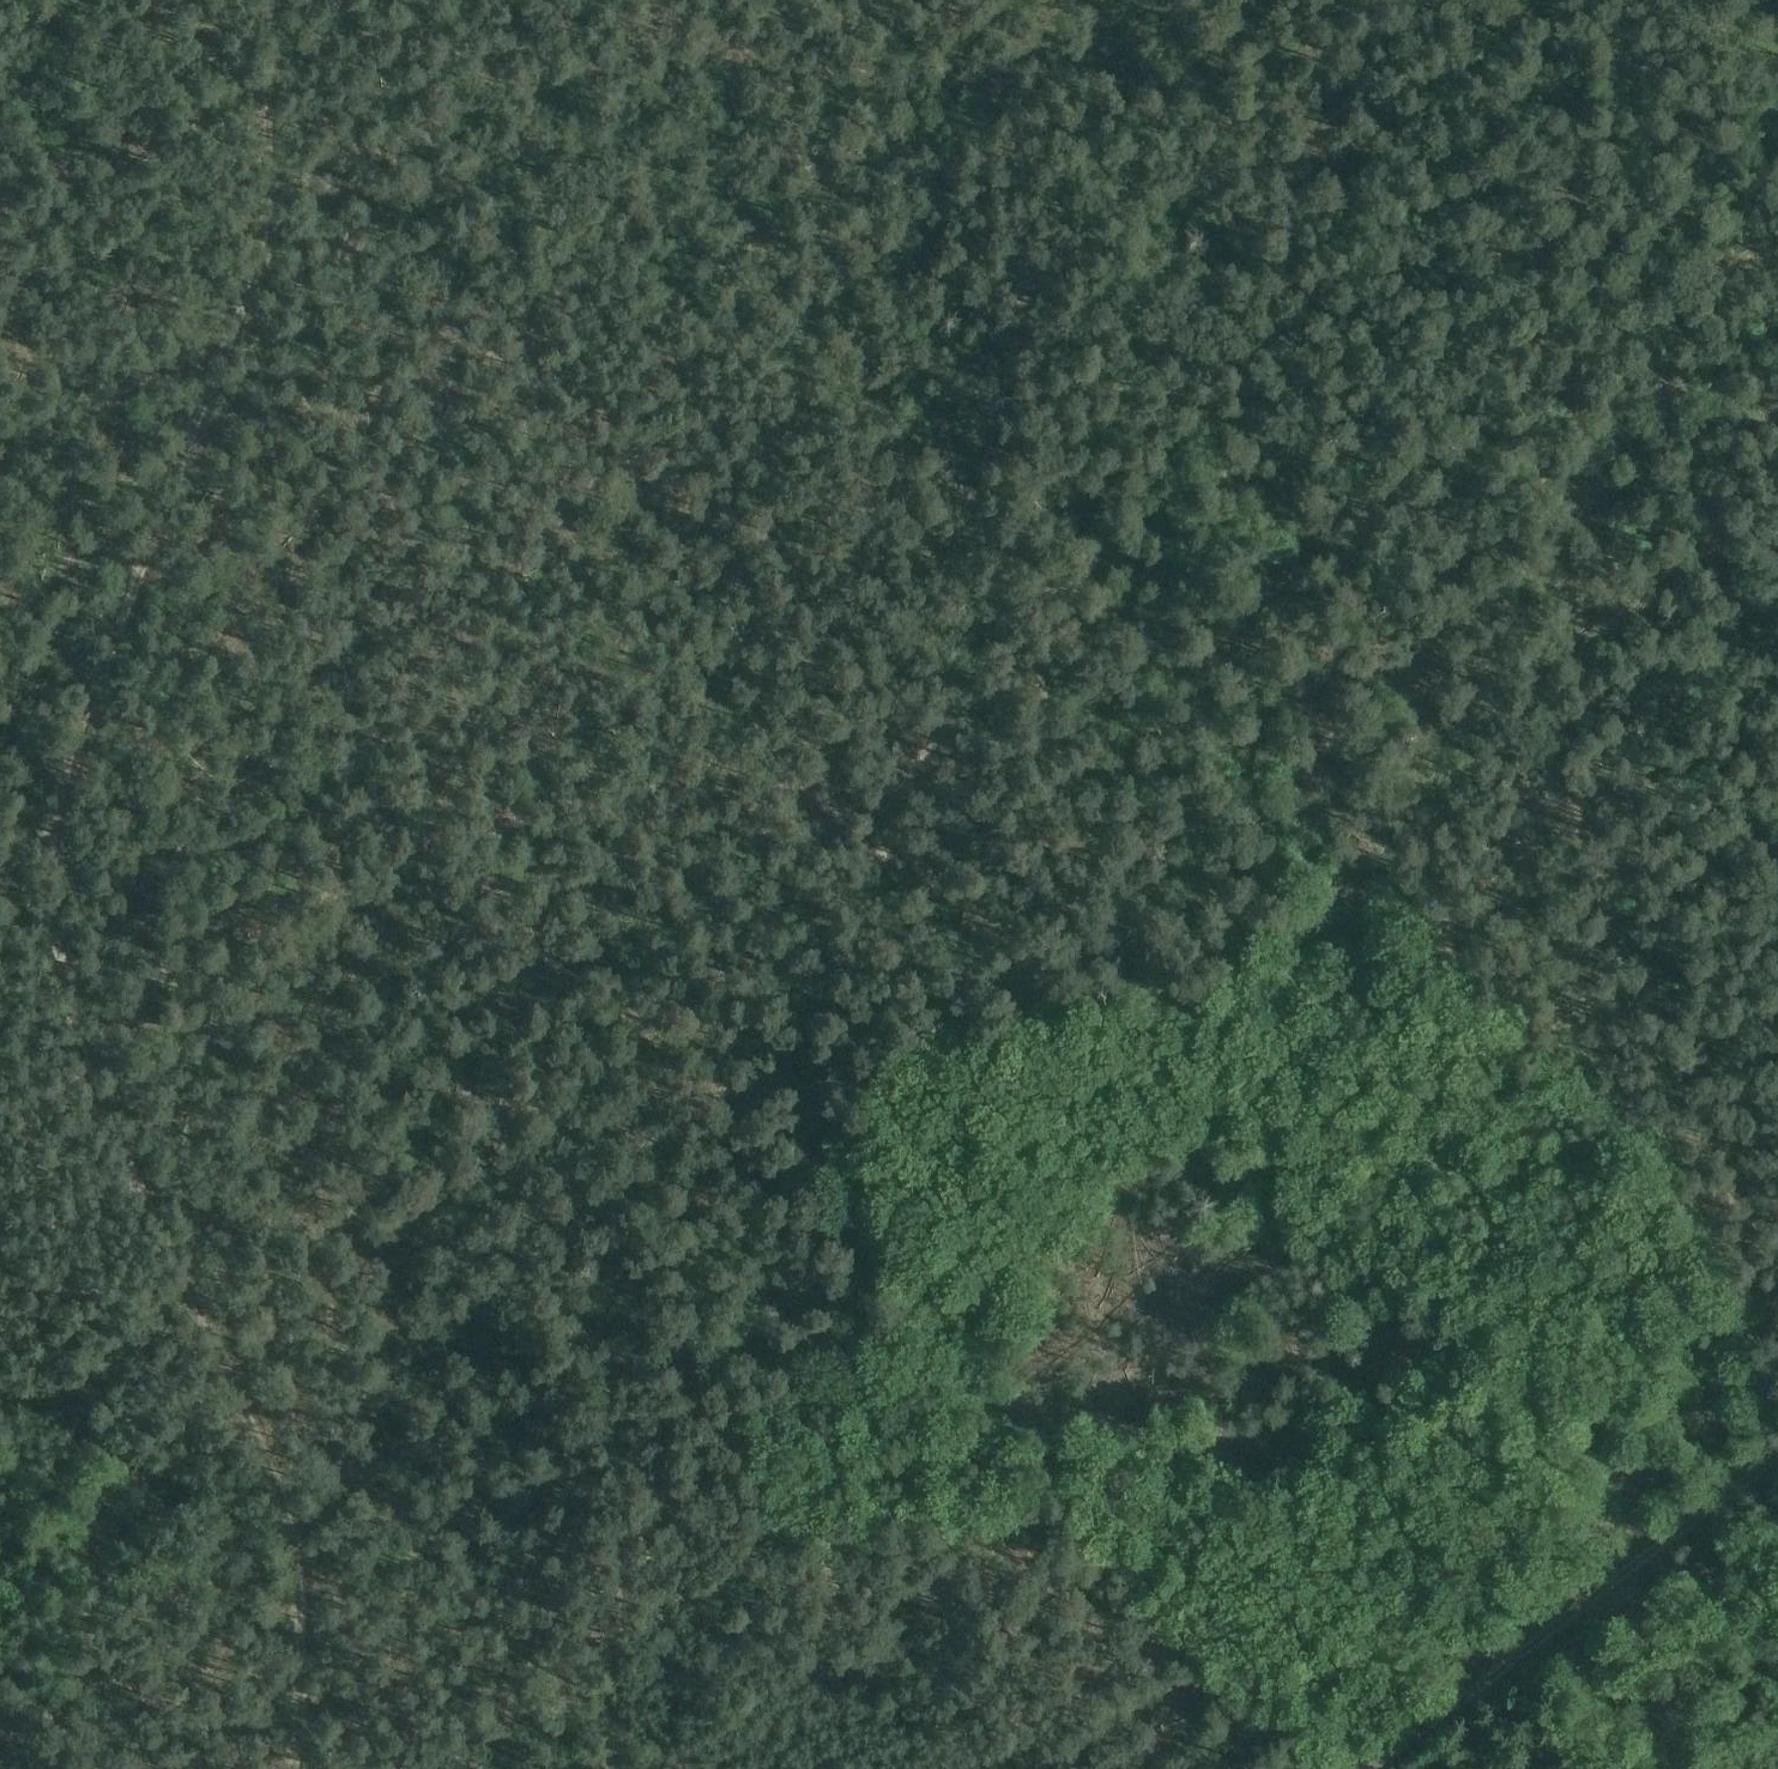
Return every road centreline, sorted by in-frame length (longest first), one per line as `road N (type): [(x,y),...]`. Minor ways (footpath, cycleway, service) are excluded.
road 1 (track): [(271,0),(259,255),(81,724),(56,818),(62,951),(83,1061),(286,1499),(297,1539),(302,1720),(293,1768)]
road 2 (track): [(1370,1768),(1777,1457)]

